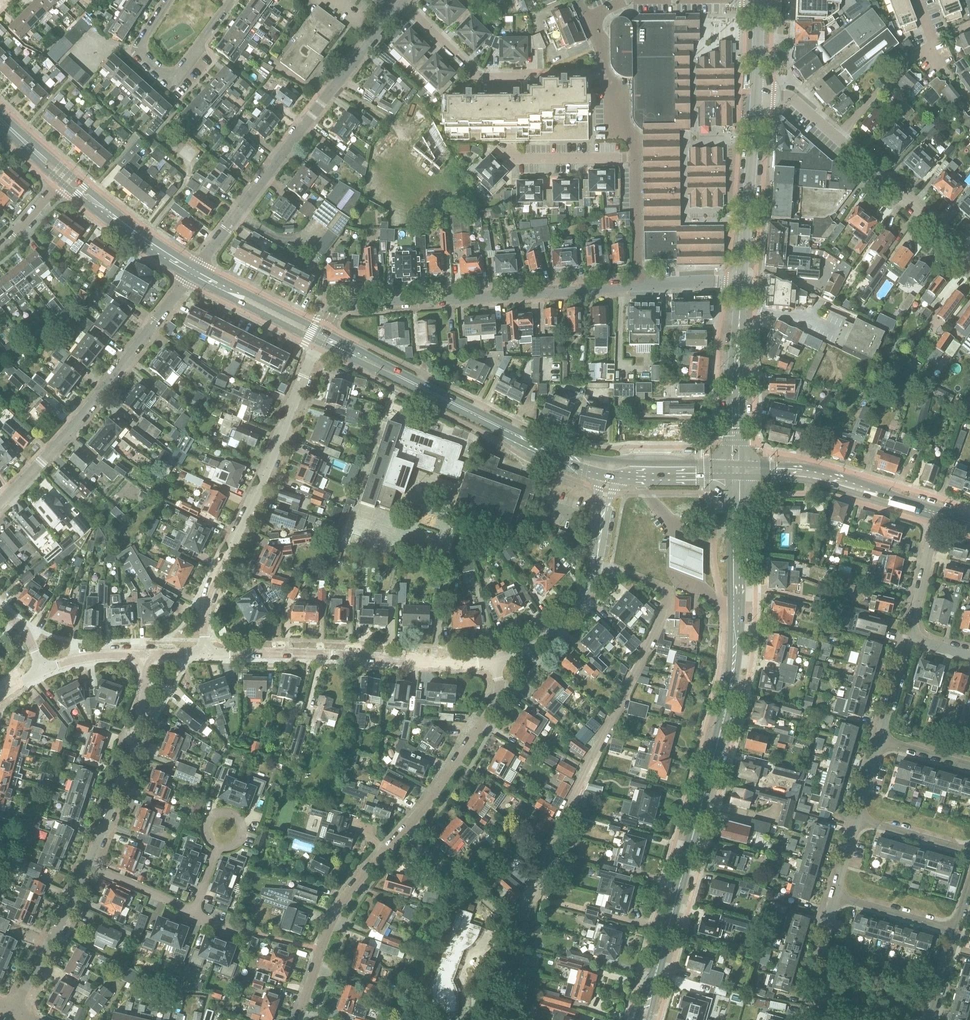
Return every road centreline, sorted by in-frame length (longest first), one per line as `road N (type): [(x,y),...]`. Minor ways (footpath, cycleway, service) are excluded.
road 1 (secondary): [(643,1019),(730,695),(736,477)]
road 2 (primary): [(736,463),(609,460),(562,450),(324,332)]
road 3 (residential): [(528,912),(668,602),(665,589),(598,564)]
road 4 (residential): [(301,1019),(337,908),(450,773),(493,708),(501,690),(495,661)]
road 5 (residential): [(198,267),(399,4)]
road 6 (residential): [(205,653),(205,606),(316,348)]
road 7 (residential): [(328,325),(337,309),(638,287)]
road 8 (primary): [(318,343),(594,473)]
road 9 (residential): [(0,506),(189,278)]
road 10 (residential): [(495,661),(205,653)]
road 11 (primary): [(198,267),(84,188),(0,112)]
road 12 (residential): [(87,866),(142,700),(144,654)]
road 13 (residential): [(165,0),(132,53),(171,84),(230,0)]
road 14 (primary): [(937,515),(835,474),(736,463)]
road 15 (primary): [(736,477),(829,485),(937,515)]
road 16 (tertiary): [(742,282),(757,93)]
road 17 (residential): [(969,263),(837,136)]
road 18 (tertiary): [(736,463),(742,282)]
road 19 (residential): [(536,76),(477,78),(399,4)]
road 20 (residential): [(15,1011),(87,866)]
road 21 (primary): [(70,190),(189,278)]
road 22 (residential): [(598,564),(575,609),(523,651),(495,661)]
road 23 (primary): [(189,278),(318,343)]
road 24 (residential): [(637,157),(589,22)]
road 25 (primary): [(324,332),(198,267)]
road 26 (unclassified): [(504,151),(514,159),(637,157)]
road 27 (unclassified): [(638,287),(637,157)]
road 28 (residential): [(954,933),(832,898)]
road 29 (residential): [(837,136),(926,47)]

